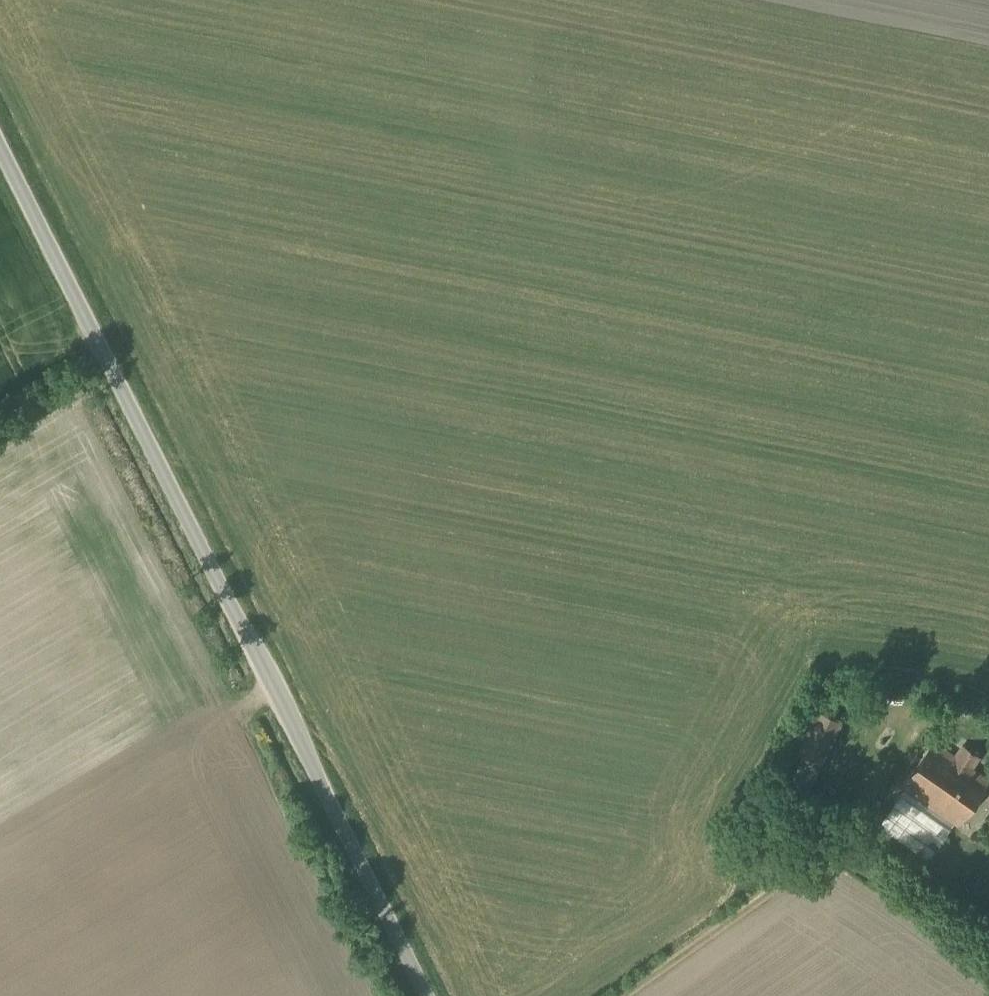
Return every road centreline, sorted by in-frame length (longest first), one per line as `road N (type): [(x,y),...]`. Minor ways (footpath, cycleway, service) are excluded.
road 1 (unclassified): [(428,995),(0,139)]
road 2 (track): [(635,995),(841,856)]

